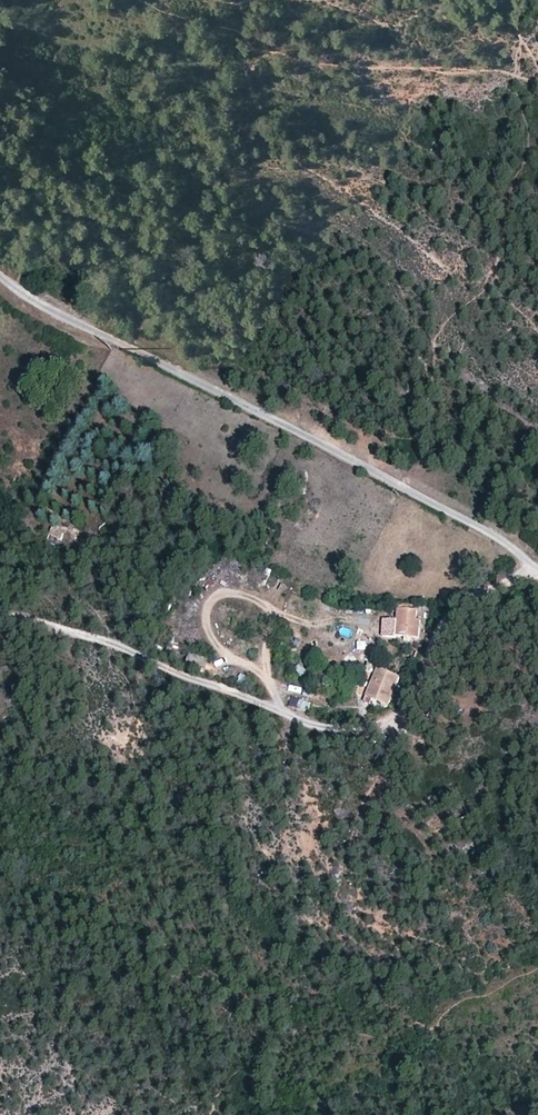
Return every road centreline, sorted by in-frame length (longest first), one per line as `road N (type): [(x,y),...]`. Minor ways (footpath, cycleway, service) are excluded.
road 1 (unclassified): [(0,271),(51,312),(537,560)]

